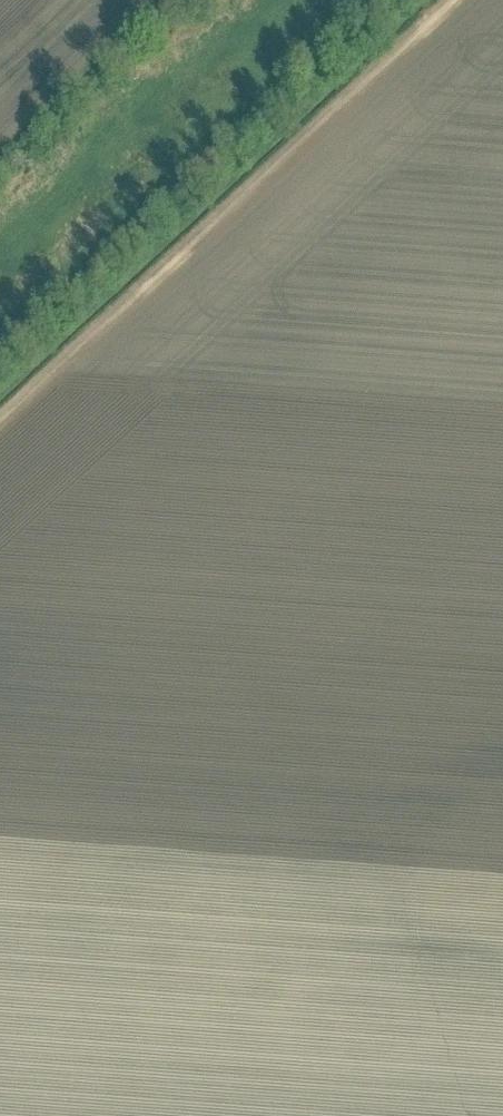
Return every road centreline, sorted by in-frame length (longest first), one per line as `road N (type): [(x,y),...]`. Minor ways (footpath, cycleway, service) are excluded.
road 1 (track): [(452,0),(0,420)]

